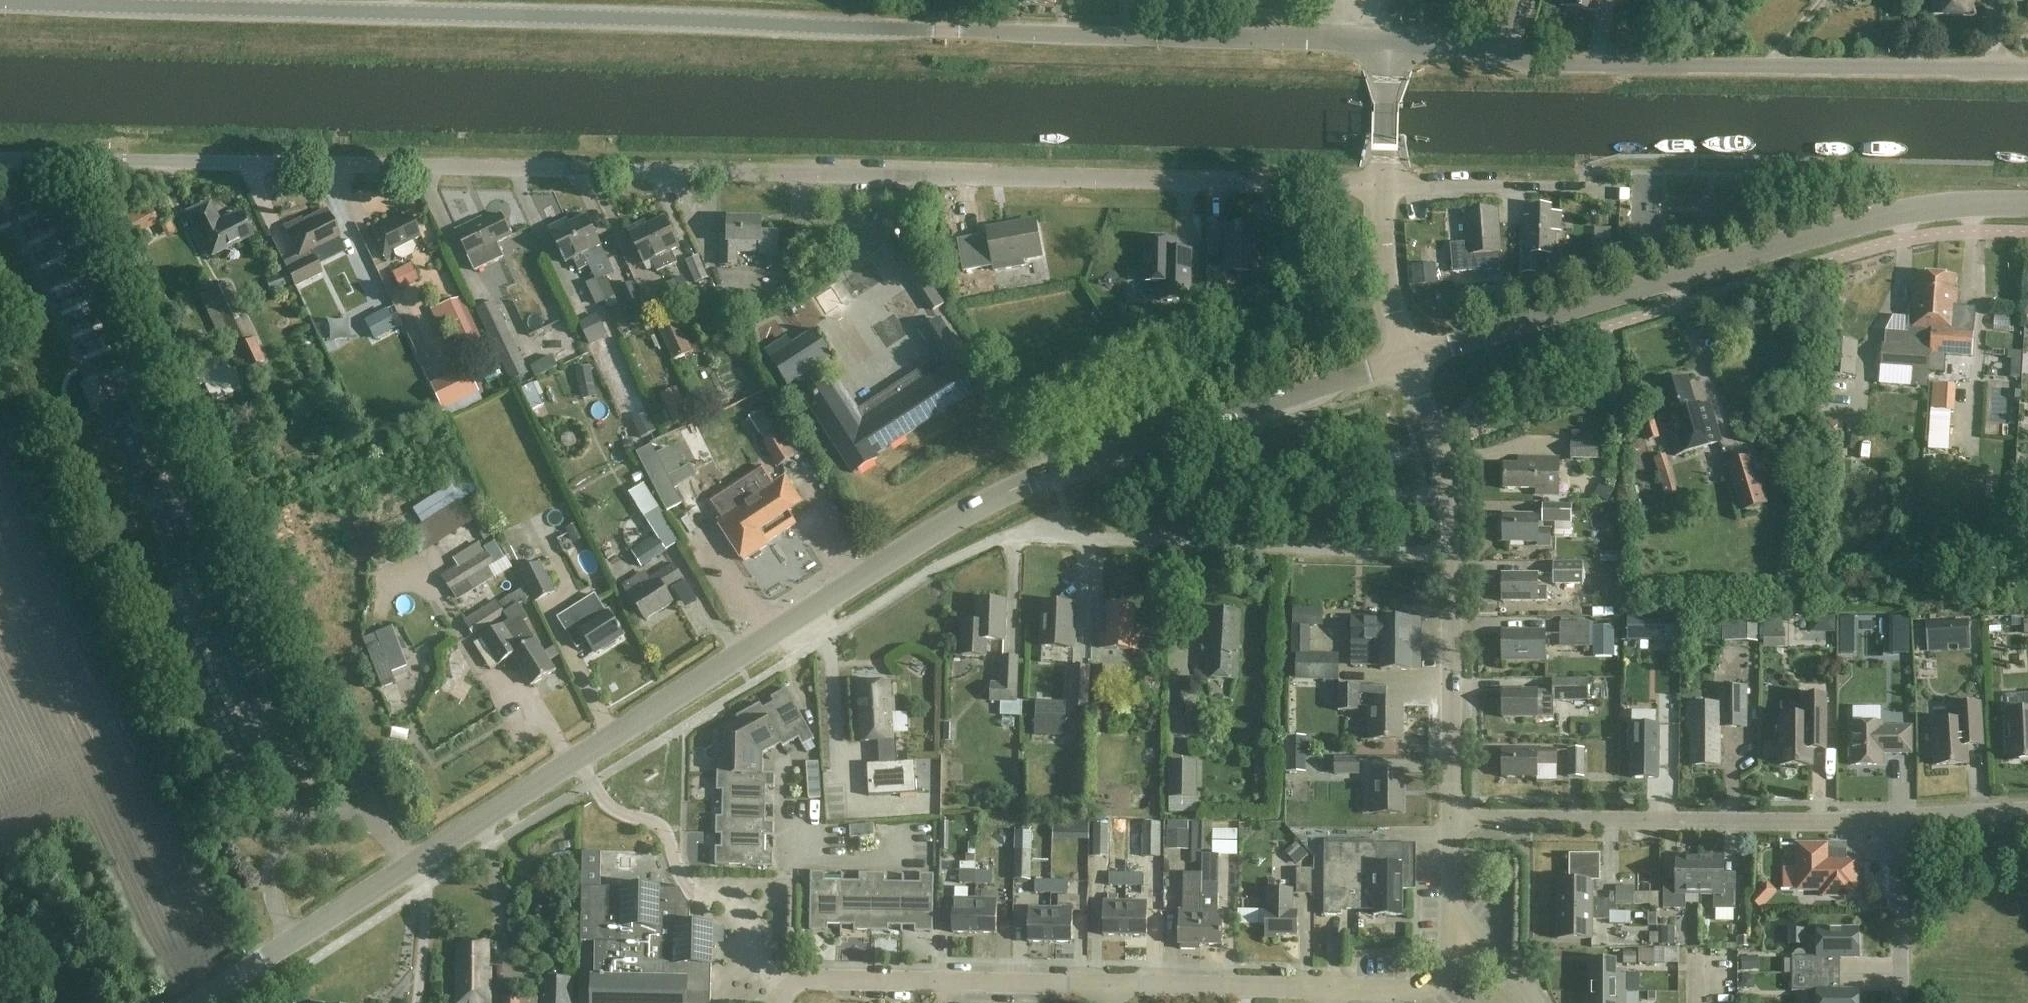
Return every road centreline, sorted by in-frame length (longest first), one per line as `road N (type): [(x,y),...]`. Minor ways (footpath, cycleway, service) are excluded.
road 1 (unclassified): [(0,159),(1386,187)]
road 2 (tertiary): [(0,4),(1385,41)]
road 3 (tertiary): [(577,759),(901,550),(1013,488),(1409,359)]
road 4 (tertiary): [(1409,359),(1885,214),(2027,202)]
road 5 (unclassified): [(2027,69),(1549,65),(1495,48)]
road 6 (tertiary): [(195,1002),(577,759)]
road 7 (residential): [(1006,535),(1453,555)]
road 8 (residential): [(1899,815),(1453,818)]
road 9 (residential): [(1111,985),(1424,988),(1476,935)]
road 10 (residential): [(785,994),(812,979),(1111,985)]
road 11 (residential): [(1453,818),(1453,555)]
road 12 (residential): [(593,783),(615,809),(663,830),(682,878),(732,933)]
road 13 (residential): [(1453,555),(1451,487),(1409,359)]
road 14 (residential): [(1899,815),(1901,1002)]
road 15 (residential): [(1386,187),(1573,188)]
road 16 (tertiary): [(1409,359),(1390,289),(1386,187)]
road 17 (tertiary): [(1386,187),(1385,41)]
road 18 (residential): [(2027,809),(1899,815)]
road 19 (residential): [(786,853),(913,854)]
road 20 (residential): [(1476,935),(1453,909),(1453,818)]

